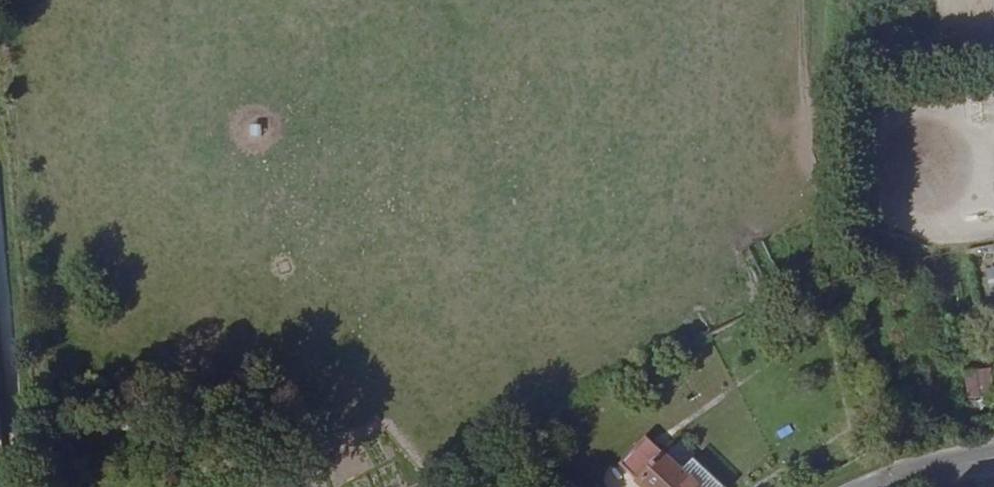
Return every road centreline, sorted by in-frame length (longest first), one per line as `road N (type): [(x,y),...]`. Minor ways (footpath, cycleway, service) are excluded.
road 1 (tertiary): [(871,486),(993,454)]

